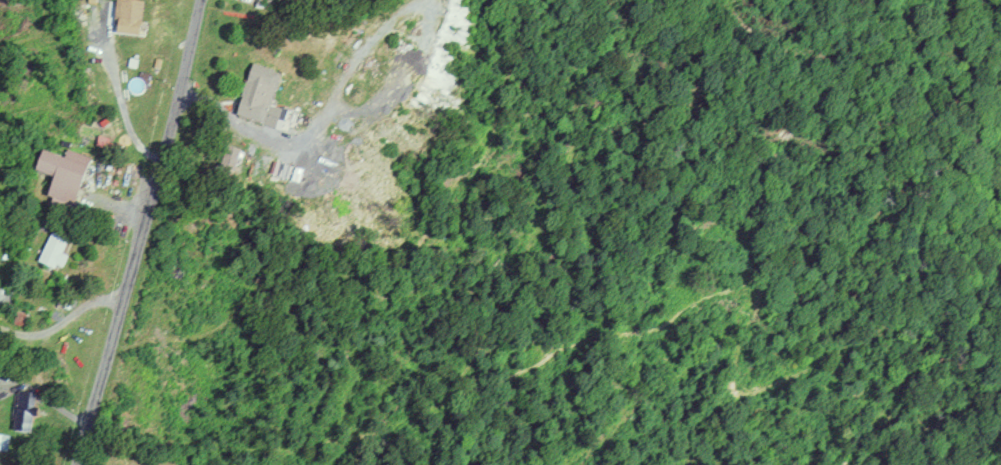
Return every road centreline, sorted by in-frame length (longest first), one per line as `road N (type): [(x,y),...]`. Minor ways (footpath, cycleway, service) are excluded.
road 1 (residential): [(78,464),(202,0)]

